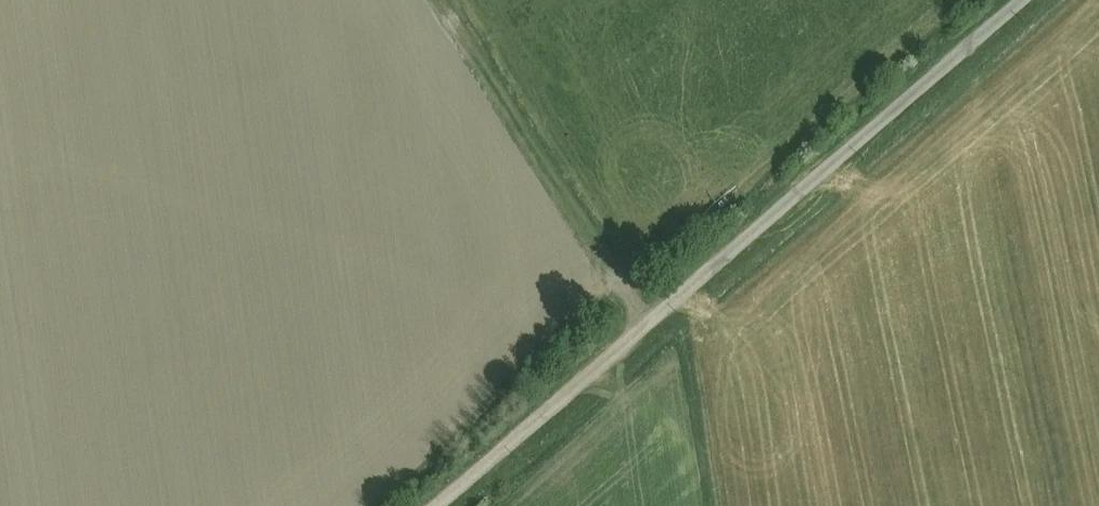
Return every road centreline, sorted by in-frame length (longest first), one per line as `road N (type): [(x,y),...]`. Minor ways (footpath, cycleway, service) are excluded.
road 1 (unclassified): [(437,505),(1022,0)]
road 2 (track): [(452,0),(653,321)]

